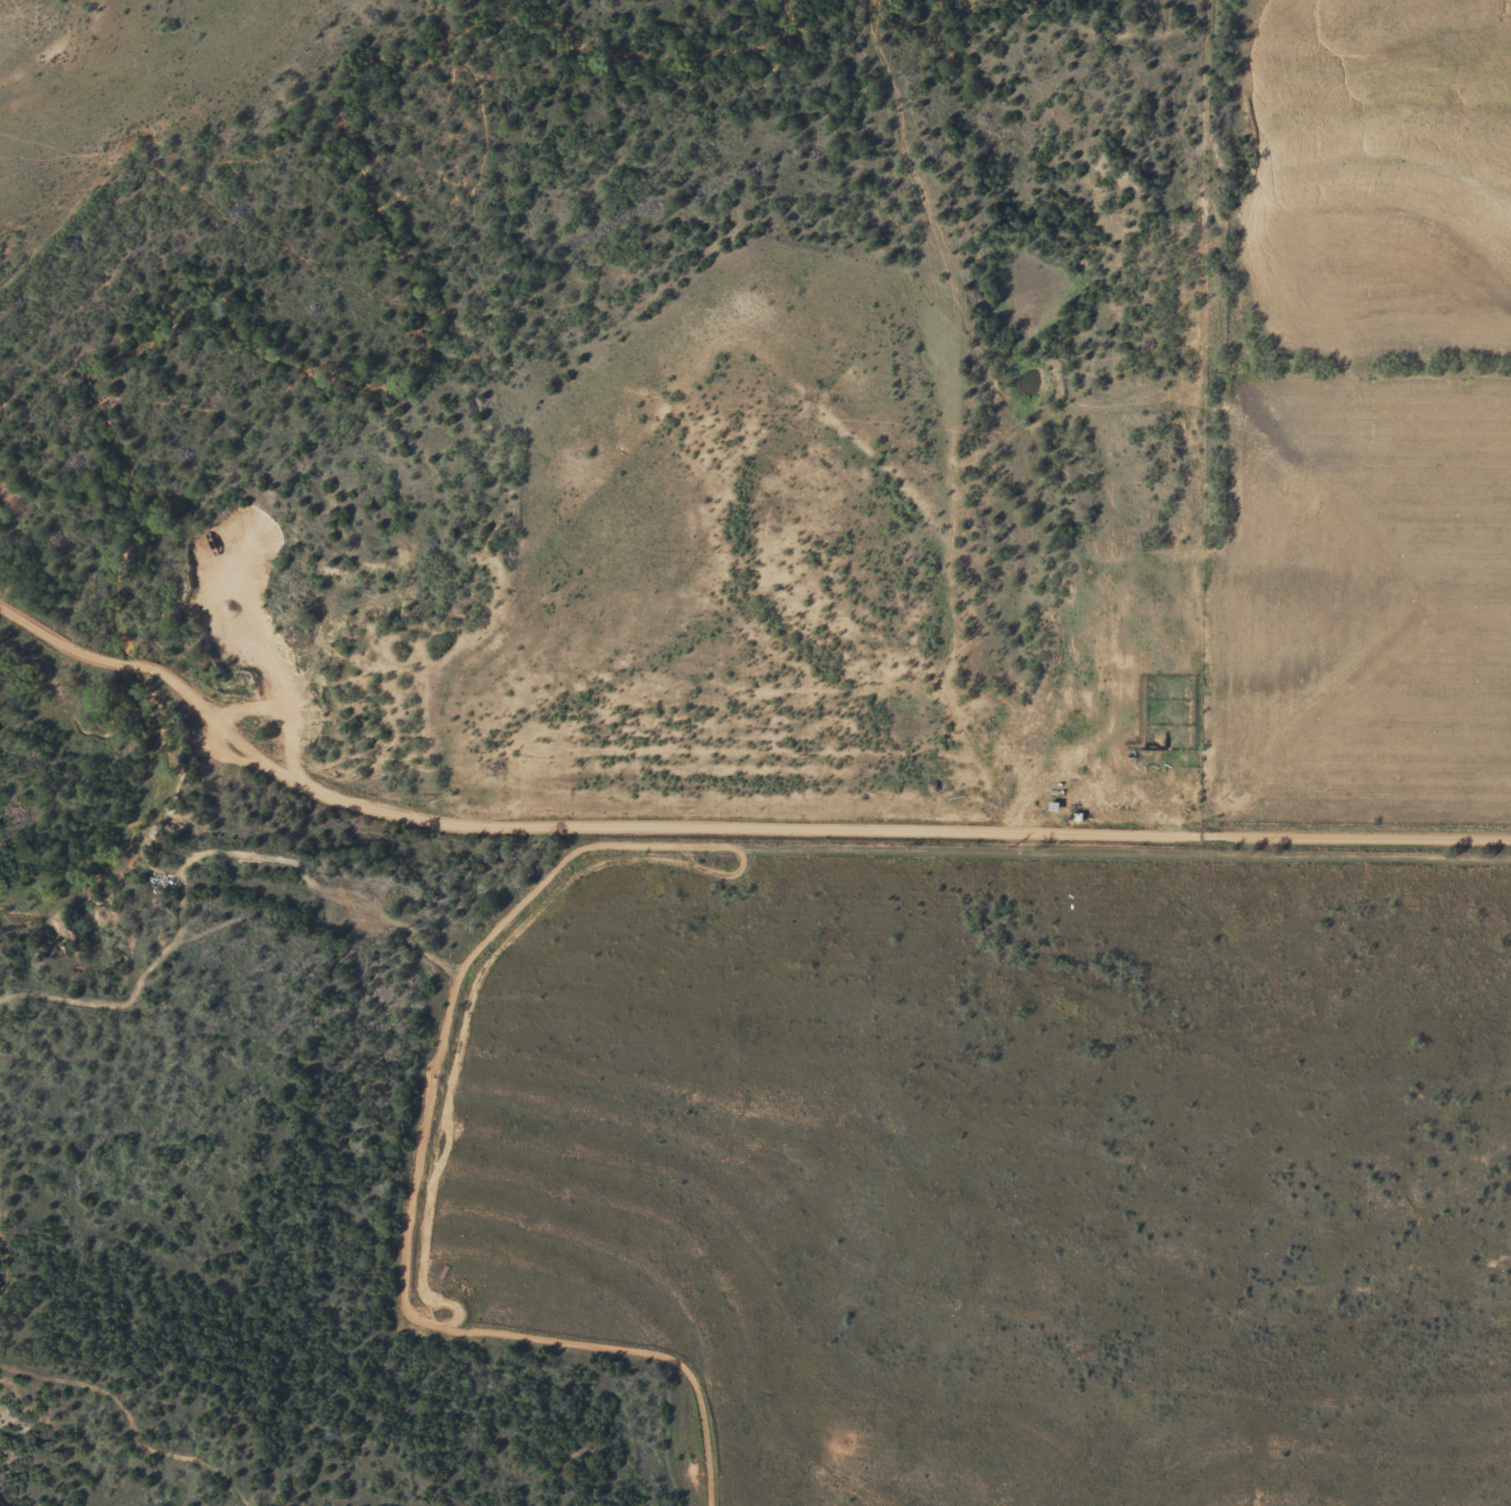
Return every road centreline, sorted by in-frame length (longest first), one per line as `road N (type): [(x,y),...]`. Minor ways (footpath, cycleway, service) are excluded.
road 1 (residential): [(1510,834),(467,819),(376,803),(309,779),(169,671),(133,661)]
road 2 (track): [(0,595),(86,651),(133,661)]

